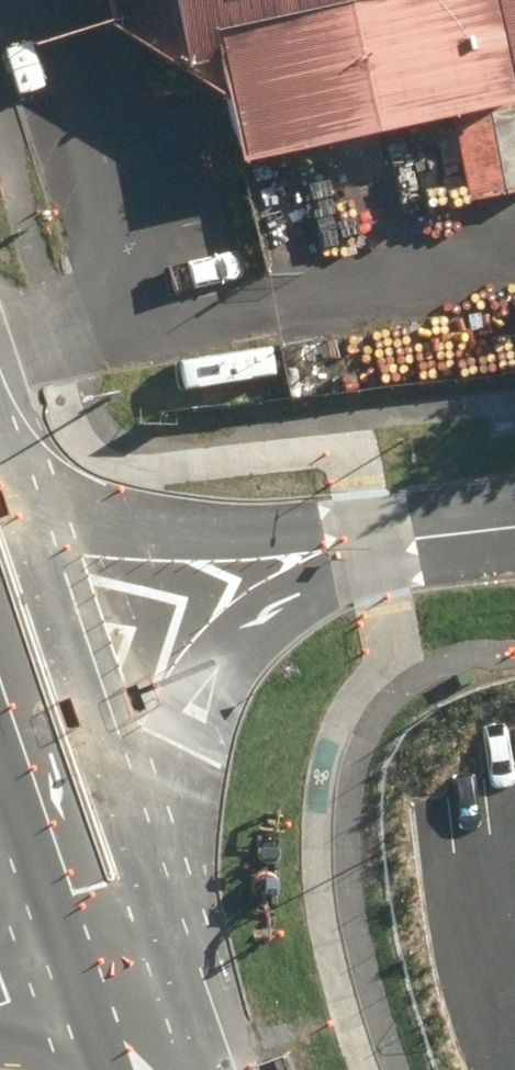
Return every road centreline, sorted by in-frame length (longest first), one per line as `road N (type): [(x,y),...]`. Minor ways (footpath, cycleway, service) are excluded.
road 1 (secondary): [(24,489),(170,924)]
road 2 (residential): [(338,539),(217,653),(176,754),(170,924)]
road 3 (secondary): [(0,597),(93,880),(83,935),(55,964)]
road 4 (residential): [(24,489),(97,510),(338,539)]
road 5 (secondary): [(55,964),(0,773)]
road 6 (unclassified): [(338,539),(514,528)]
road 7 (secondary): [(55,964),(104,966),(180,1015)]
road 8 (secondary): [(139,1069),(55,964)]

